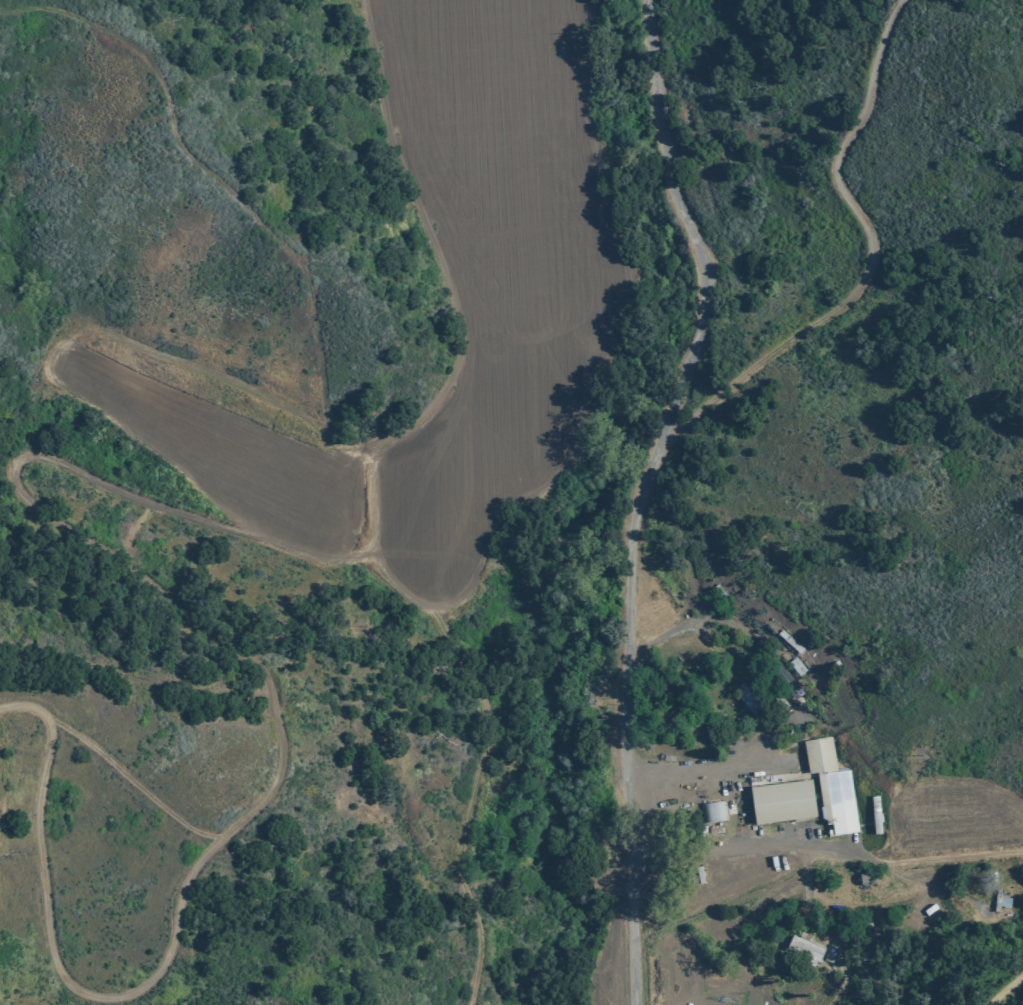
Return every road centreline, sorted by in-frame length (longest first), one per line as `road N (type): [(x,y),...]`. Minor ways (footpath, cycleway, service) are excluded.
road 1 (track): [(0,9),(50,6),(157,67),(177,145),(304,276),(337,450),(371,453),(376,544),(397,589),(429,606),(464,601),(614,382),(632,276),(595,134),(589,0)]
road 2 (track): [(376,544),(342,565),(312,561),(22,455),(12,474),(18,487),(265,669),(284,756),(271,798),(233,830),(207,832),(176,816),(90,737),(29,703),(0,710)]
road 3 (residential): [(634,1004),(635,846),(616,656),(641,491),(685,370),(703,288),(693,234),(669,179),(647,0)]
road 4 (track): [(233,830),(189,876),(169,956),(143,992),(103,999),(61,975),(36,825),(50,717)]
road 5 (track): [(635,846),(854,843),(884,865),(1022,852)]

